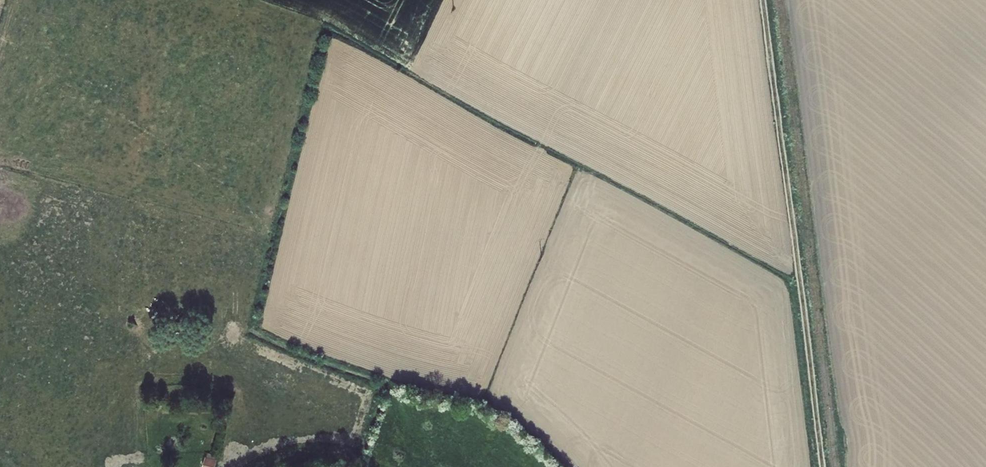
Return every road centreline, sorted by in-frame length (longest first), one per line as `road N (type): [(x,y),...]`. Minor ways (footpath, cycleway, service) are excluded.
road 1 (track): [(762,0),(820,466)]

